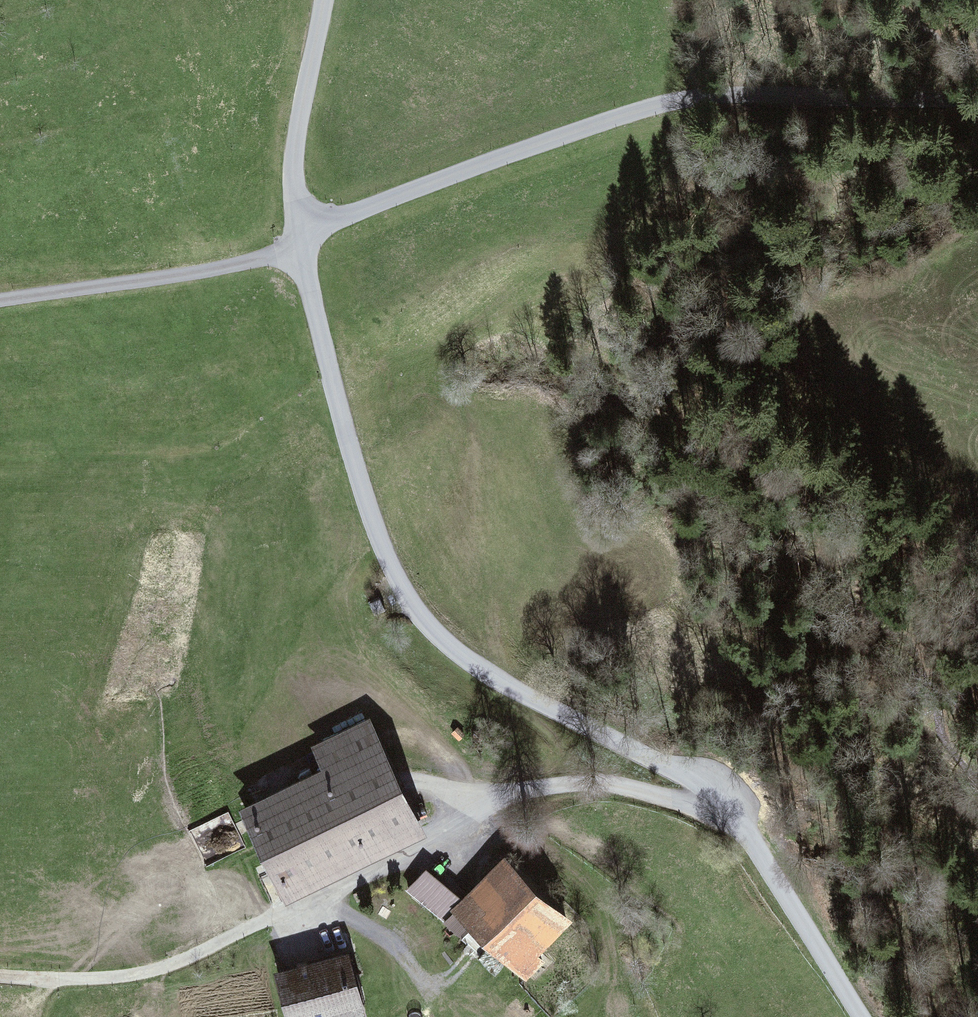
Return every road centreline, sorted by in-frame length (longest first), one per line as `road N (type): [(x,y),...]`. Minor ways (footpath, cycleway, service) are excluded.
road 1 (unclassified): [(977,100),(731,93),(662,101),(330,218),(301,246)]
road 2 (track): [(576,781),(530,783),(476,801),(165,965),(77,979),(0,971)]
road 3 (unclassified): [(301,246),(334,392),(411,604),(460,656),(518,691)]
road 4 (unclassified): [(862,1016),(724,807),(685,772),(518,691)]
road 5 (track): [(301,246),(203,272),(0,296)]
road 6 (unclassified): [(322,0),(292,175),(301,246)]
road 7 (track): [(724,807),(707,812),(608,781),(576,781)]

